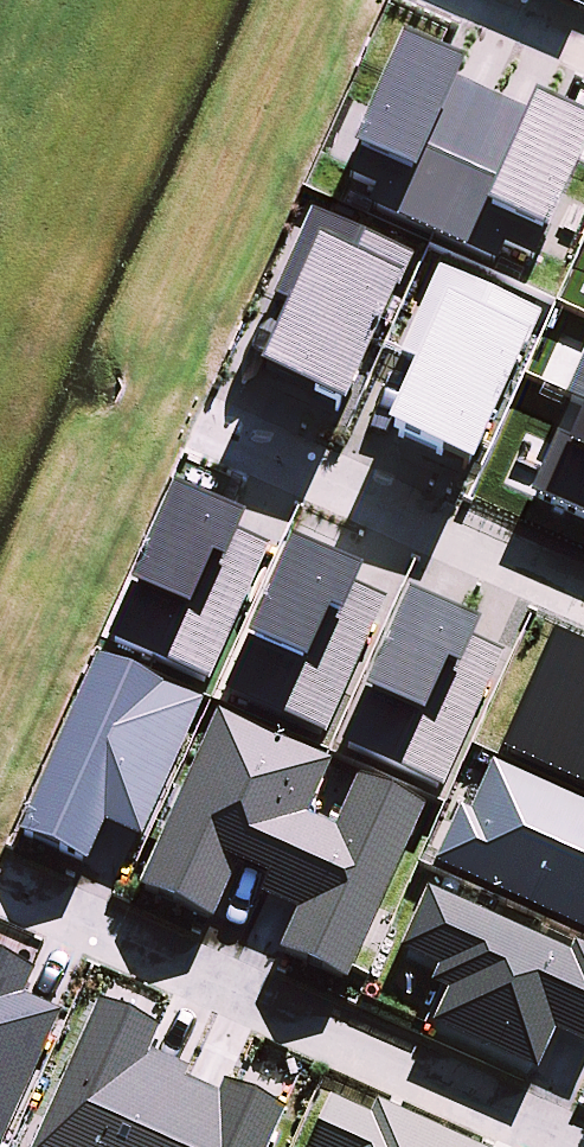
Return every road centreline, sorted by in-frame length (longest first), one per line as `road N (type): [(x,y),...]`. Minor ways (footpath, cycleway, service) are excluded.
road 1 (residential): [(1,881),(583,1146)]
road 2 (residential): [(201,420),(583,587)]

